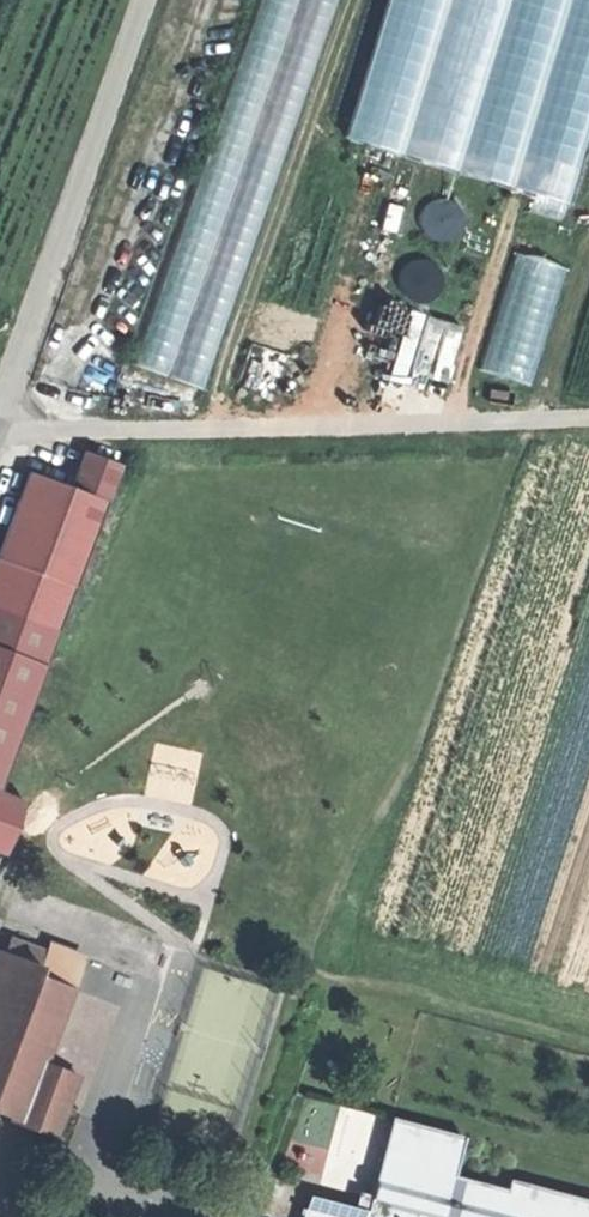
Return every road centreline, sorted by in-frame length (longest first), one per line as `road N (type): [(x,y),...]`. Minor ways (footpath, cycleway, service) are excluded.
road 1 (track): [(0,432),(588,420)]
road 2 (residential): [(0,406),(145,0)]

